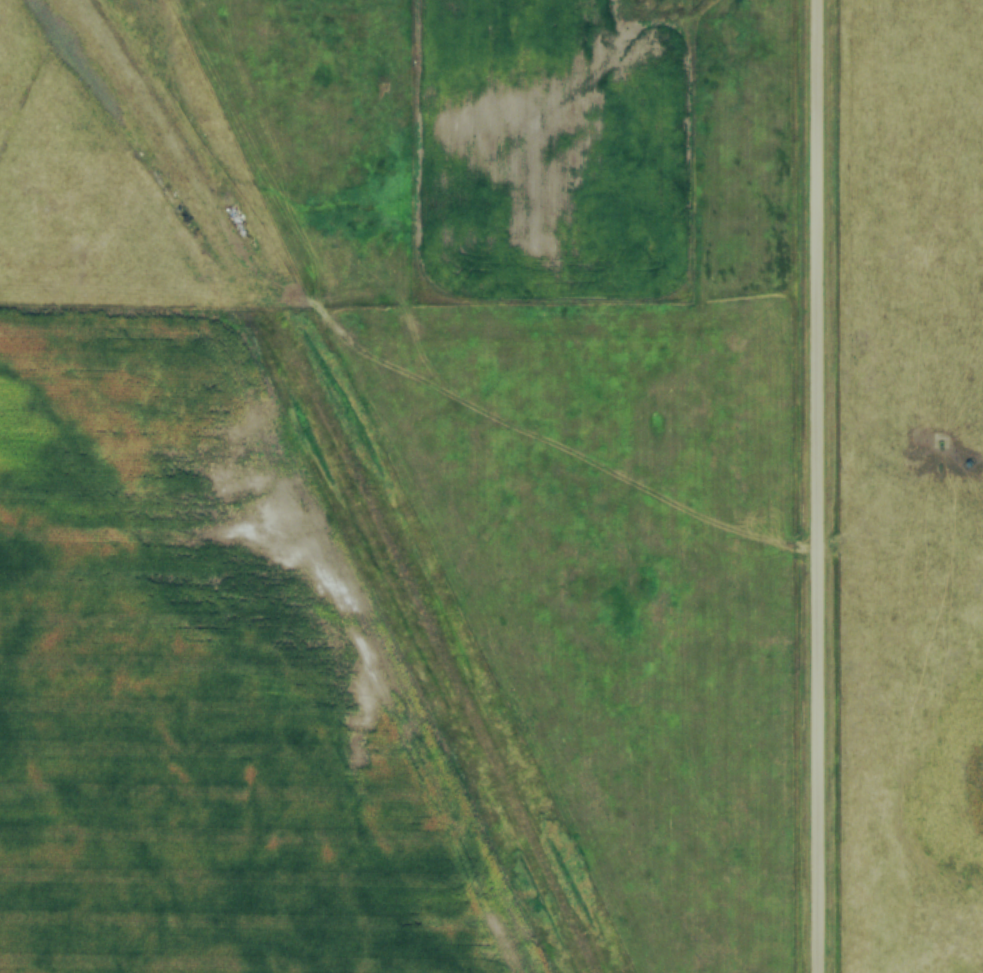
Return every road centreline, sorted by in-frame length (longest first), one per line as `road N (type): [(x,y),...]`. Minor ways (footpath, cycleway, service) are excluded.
road 1 (residential): [(821,972),(819,0)]

